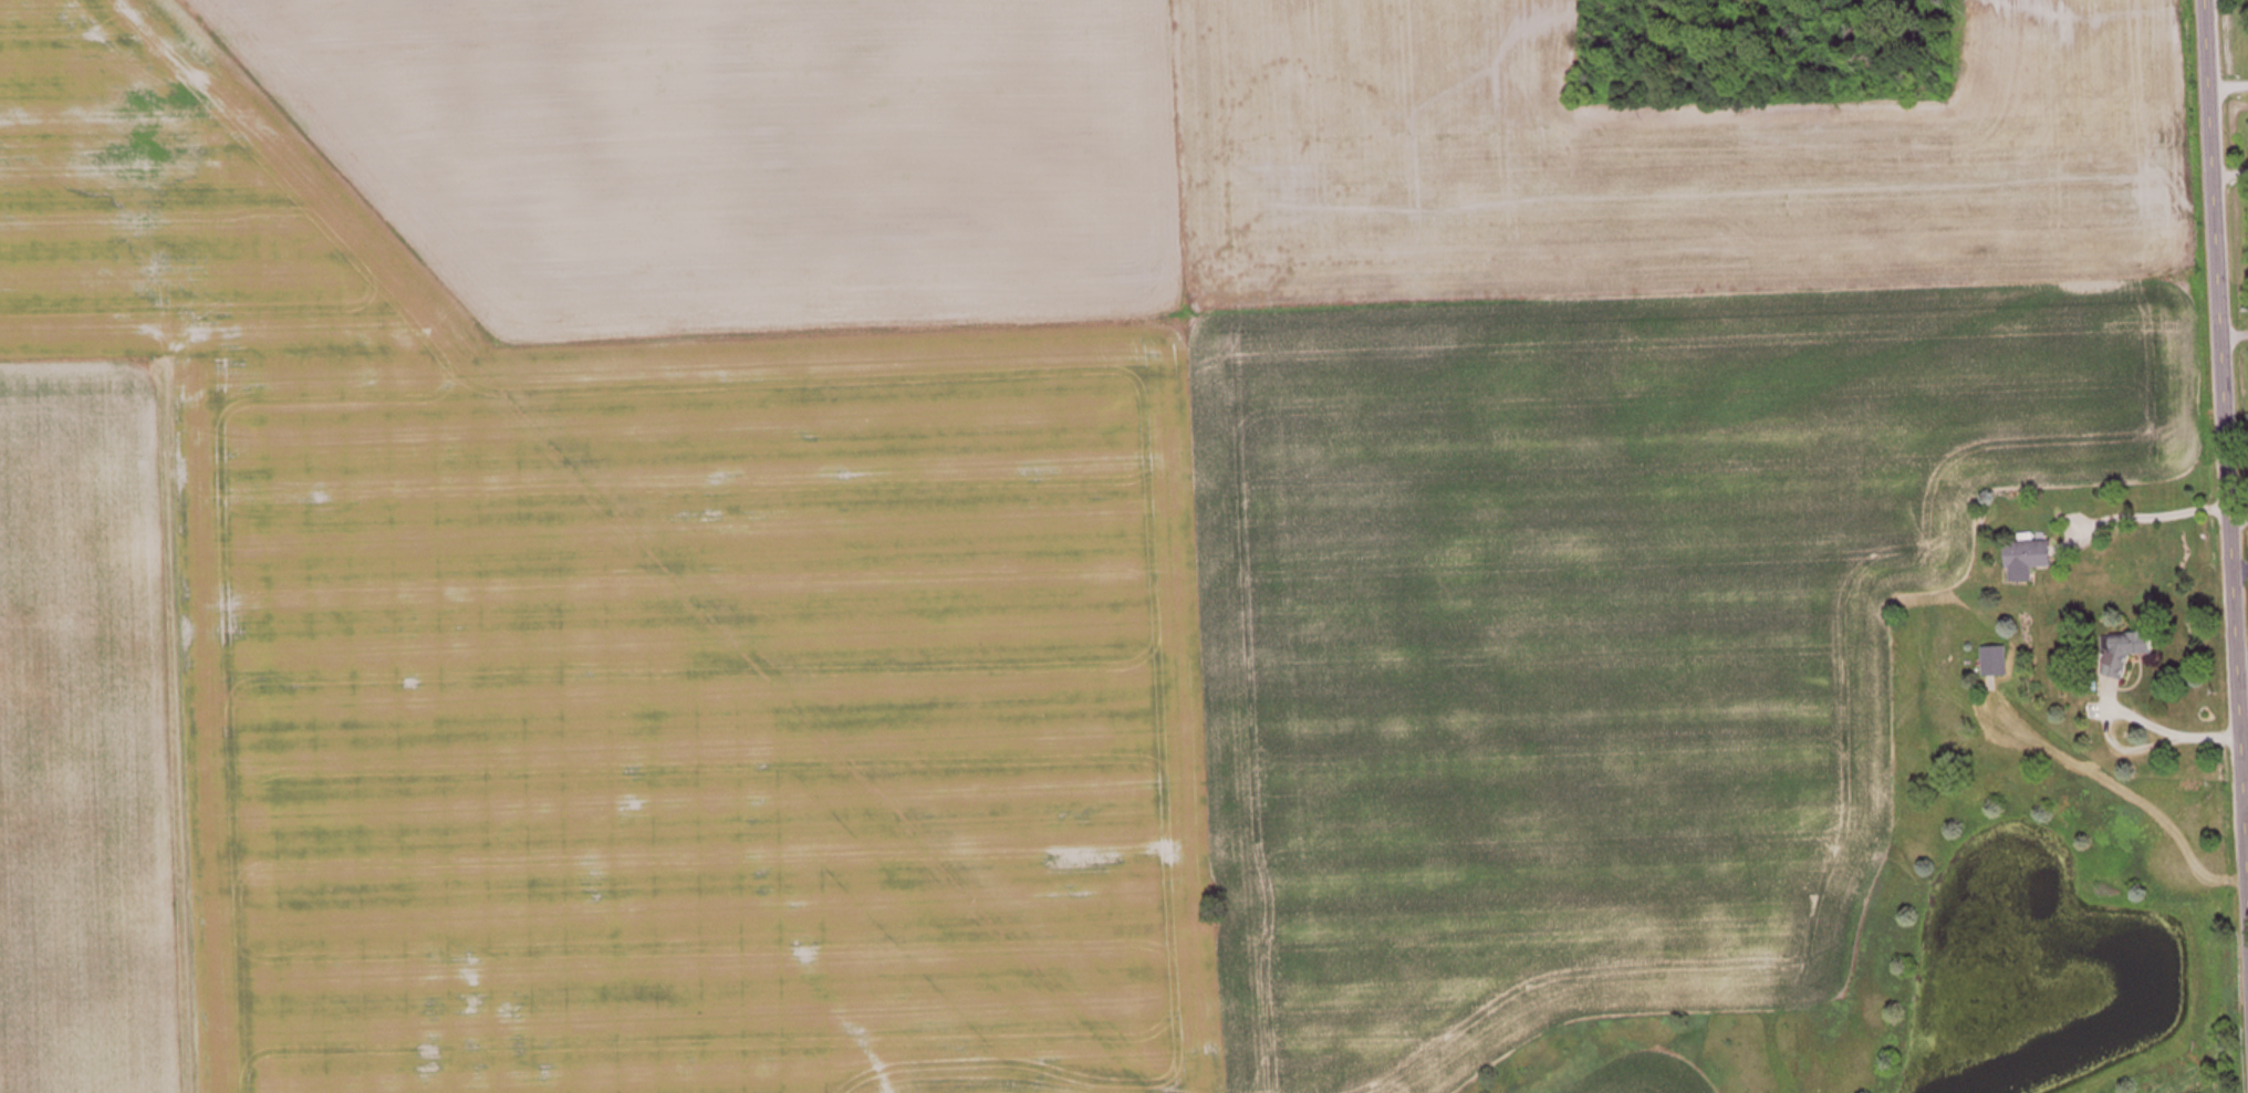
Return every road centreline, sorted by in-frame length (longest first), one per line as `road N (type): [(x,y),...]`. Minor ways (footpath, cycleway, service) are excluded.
road 1 (residential): [(2247,810),(2197,0)]

